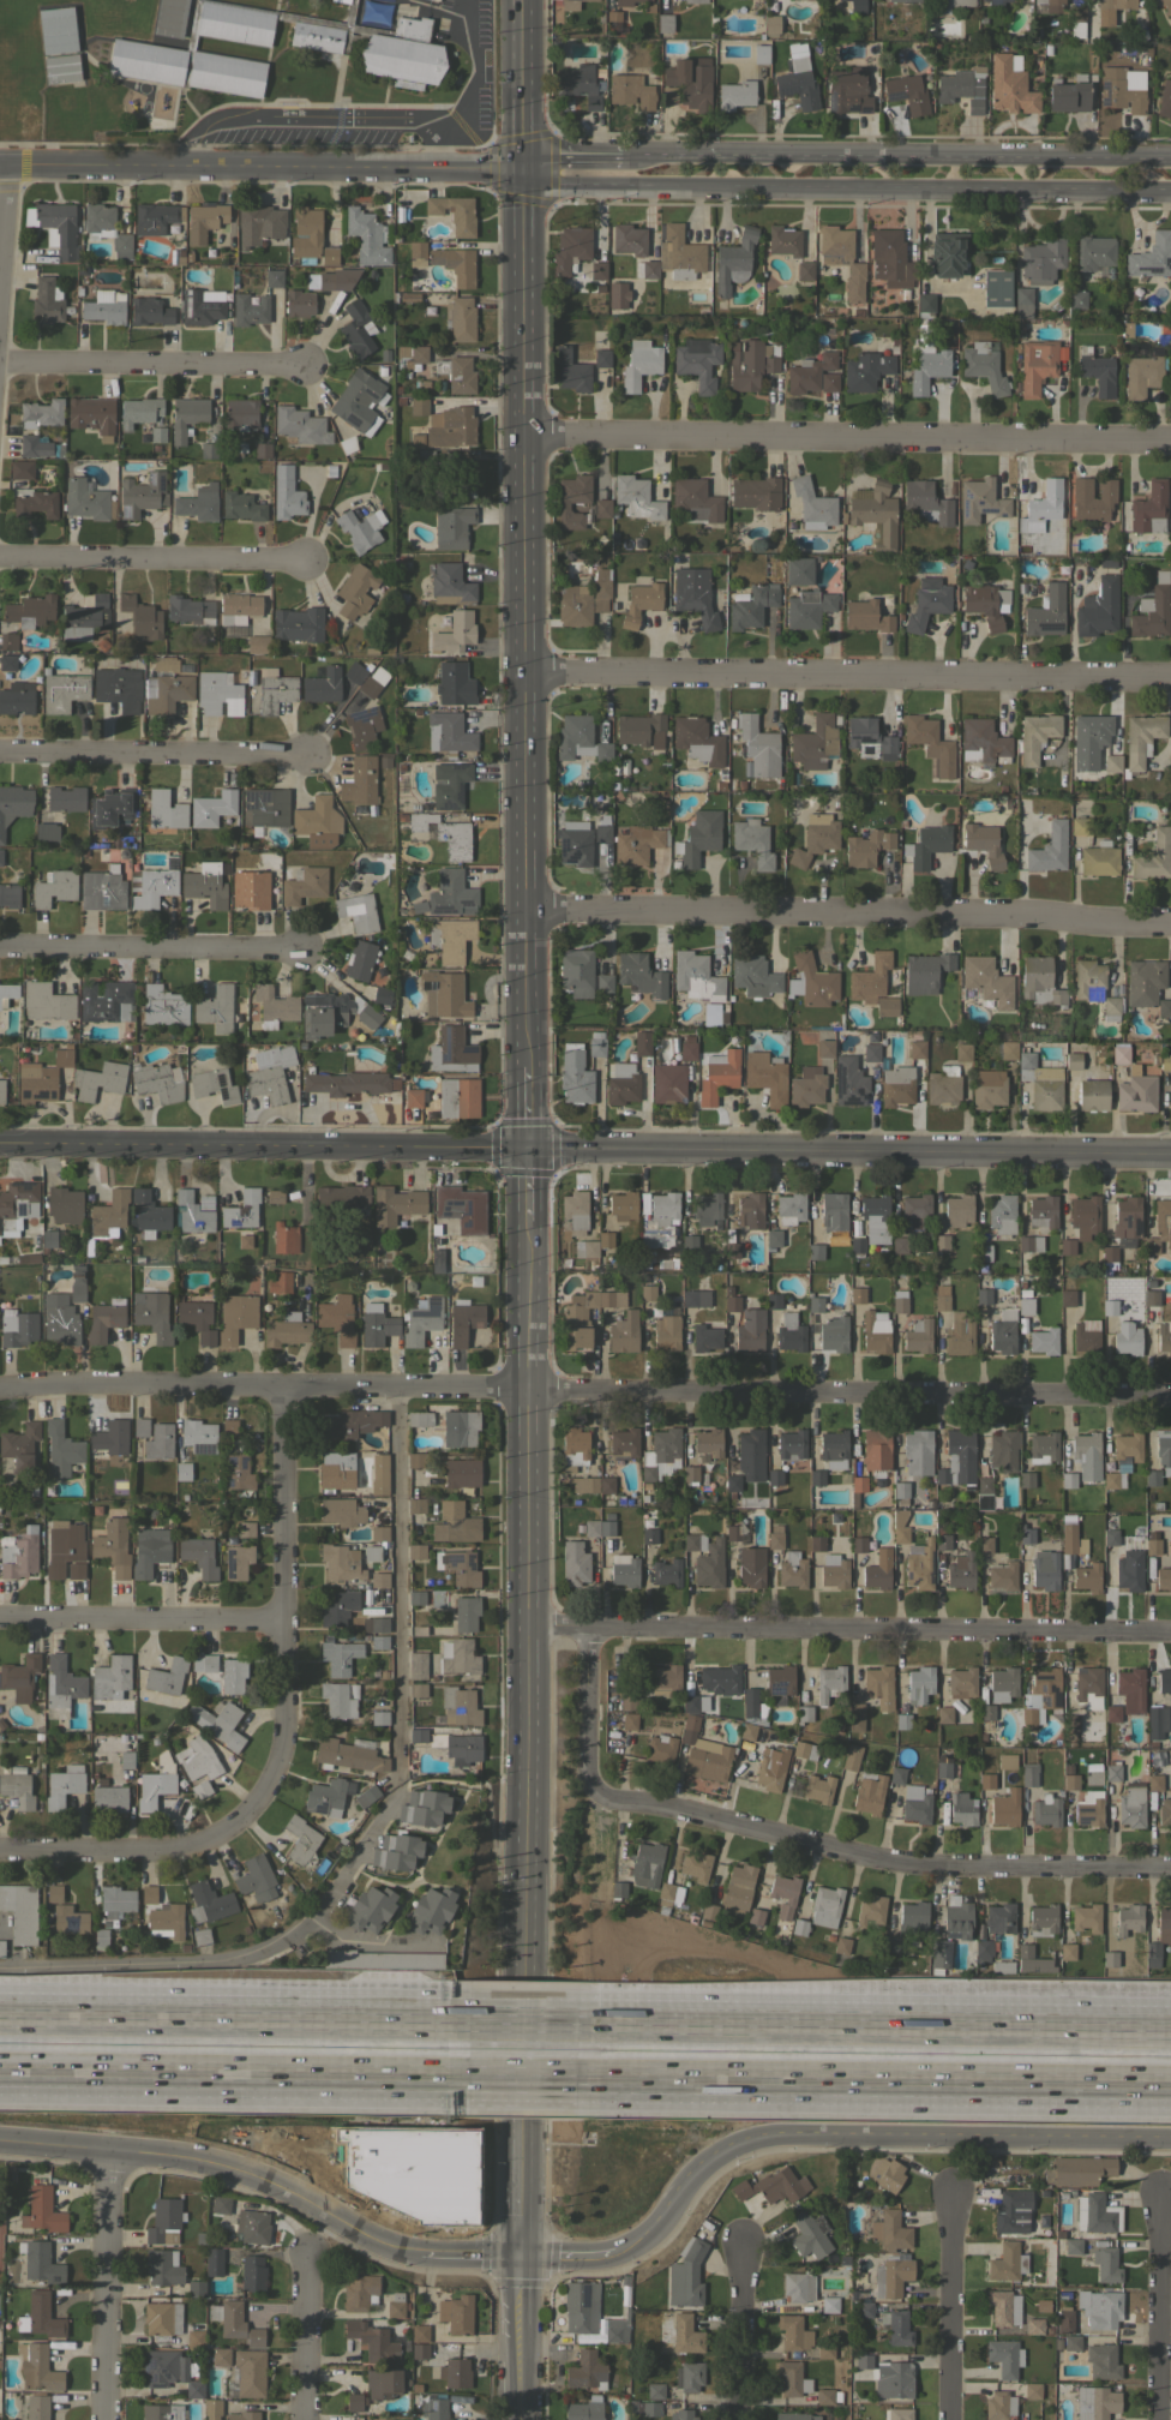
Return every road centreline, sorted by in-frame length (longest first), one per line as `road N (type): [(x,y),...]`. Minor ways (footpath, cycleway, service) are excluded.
road 1 (tertiary): [(519,0),(526,1874)]
road 2 (residential): [(0,1387),(77,1379),(1170,1396)]
road 3 (tertiary): [(0,1139),(1170,1153)]
road 4 (tertiary): [(522,167),(576,184),(666,188),(1170,191)]
road 5 (residential): [(524,438),(1170,440)]
road 6 (residential): [(526,915),(989,916),(1170,927)]
road 7 (residential): [(526,676),(1170,681)]
road 8 (residential): [(527,1627),(1170,1632)]
road 9 (residential): [(614,2257),(644,2240),(690,2175),(732,2148),(788,2137),(1170,2142)]
road 10 (motorway): [(577,2074),(1170,2082)]
road 11 (motorway): [(1170,2029),(578,2020)]
road 12 (residential): [(1170,1870),(931,1867),(597,1792)]
road 13 (tertiary): [(1170,159),(621,160)]
road 14 (tertiary): [(0,161),(522,167)]
road 15 (motorway): [(469,2019),(0,2014)]
road 16 (motorway): [(0,2071),(469,2073)]
road 17 (residential): [(248,1815),(282,1754),(289,1383)]
road 18 (residential): [(0,2144),(229,2168),(404,2254)]
road 19 (residential): [(0,752),(313,754)]
road 20 (residential): [(0,554),(311,559)]
road 21 (residential): [(0,360),(307,361)]
road 22 (residential): [(0,947),(304,950)]
road 23 (residential): [(0,1620),(288,1619)]
road 24 (residential): [(112,2151),(105,2419)]
road 25 (residential): [(0,1849),(172,1852),(216,1839),(248,1815)]
road 26 (residential): [(950,2192),(949,2419)]
road 27 (residential): [(1159,2193),(1159,2419)]
road 28 (tertiary): [(523,2048),(518,2260)]
road 29 (residential): [(741,2242),(737,2419)]
road 30 (tertiary): [(523,2048),(526,1874)]
road 31 (residential): [(596,1628),(597,1792)]
road 32 (residential): [(306,2258),(303,2419)]
road 33 (tertiary): [(518,2260),(518,2419)]

